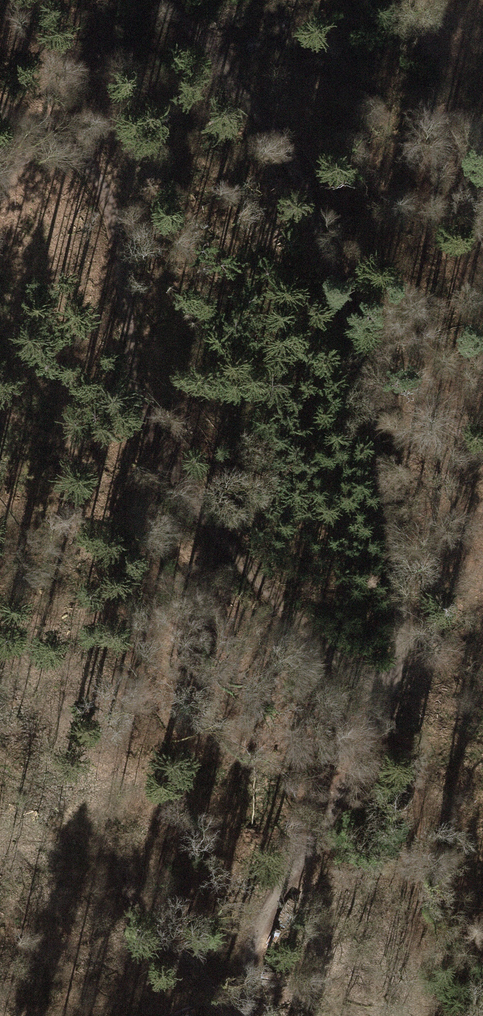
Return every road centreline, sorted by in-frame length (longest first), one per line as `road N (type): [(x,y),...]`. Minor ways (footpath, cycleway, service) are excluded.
road 1 (track): [(0,115),(45,135),(111,193),(147,418),(192,499),(291,624),(352,678),(403,686)]
road 2 (track): [(403,686),(408,600),(392,483),(337,283),(290,154),(170,0)]
road 3 (track): [(250,1015),(247,973),(272,908),(403,686)]

